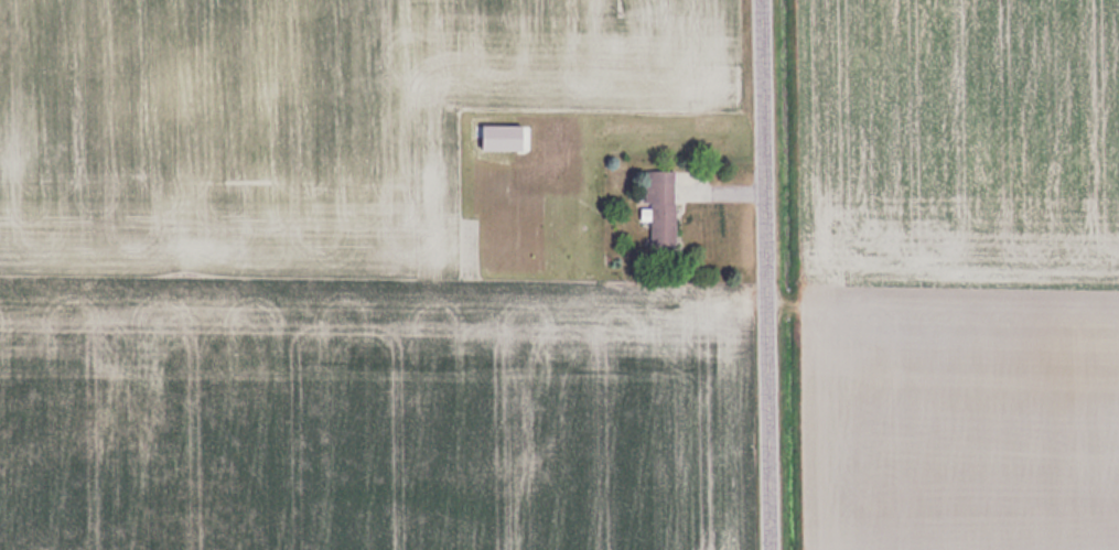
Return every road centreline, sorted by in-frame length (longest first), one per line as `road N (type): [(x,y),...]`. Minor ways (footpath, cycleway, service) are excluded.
road 1 (tertiary): [(770,549),(763,0)]

